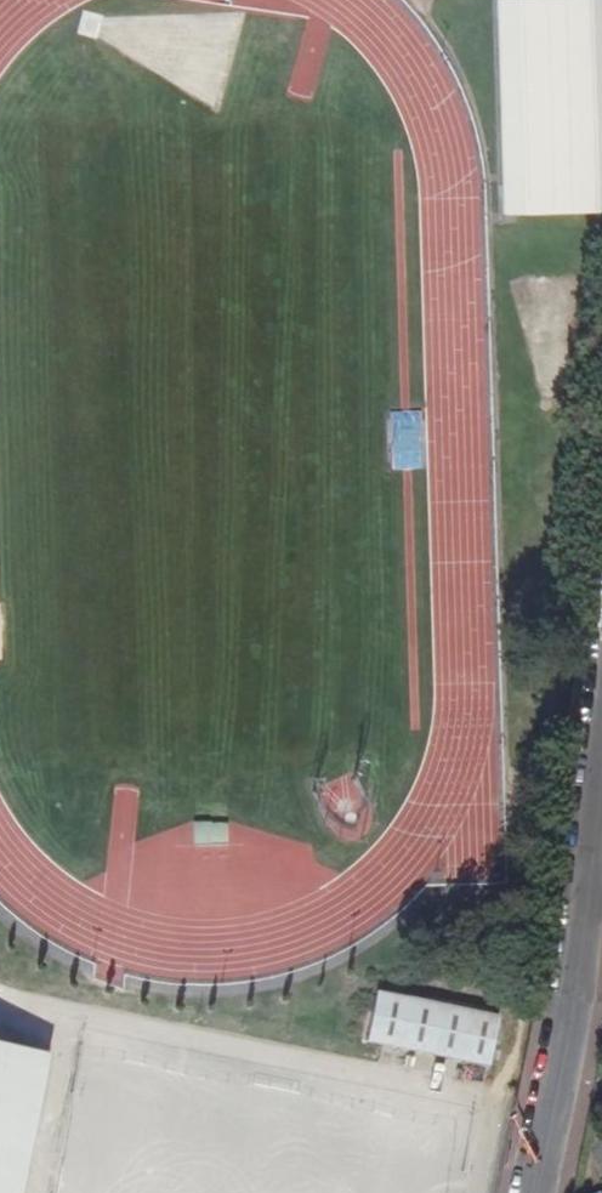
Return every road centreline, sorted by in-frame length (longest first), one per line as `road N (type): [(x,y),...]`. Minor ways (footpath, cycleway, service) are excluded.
road 1 (residential): [(601,692),(556,1095),(535,1192)]
road 2 (track): [(0,996),(481,1095)]
road 3 (track): [(38,1192),(75,1011)]

